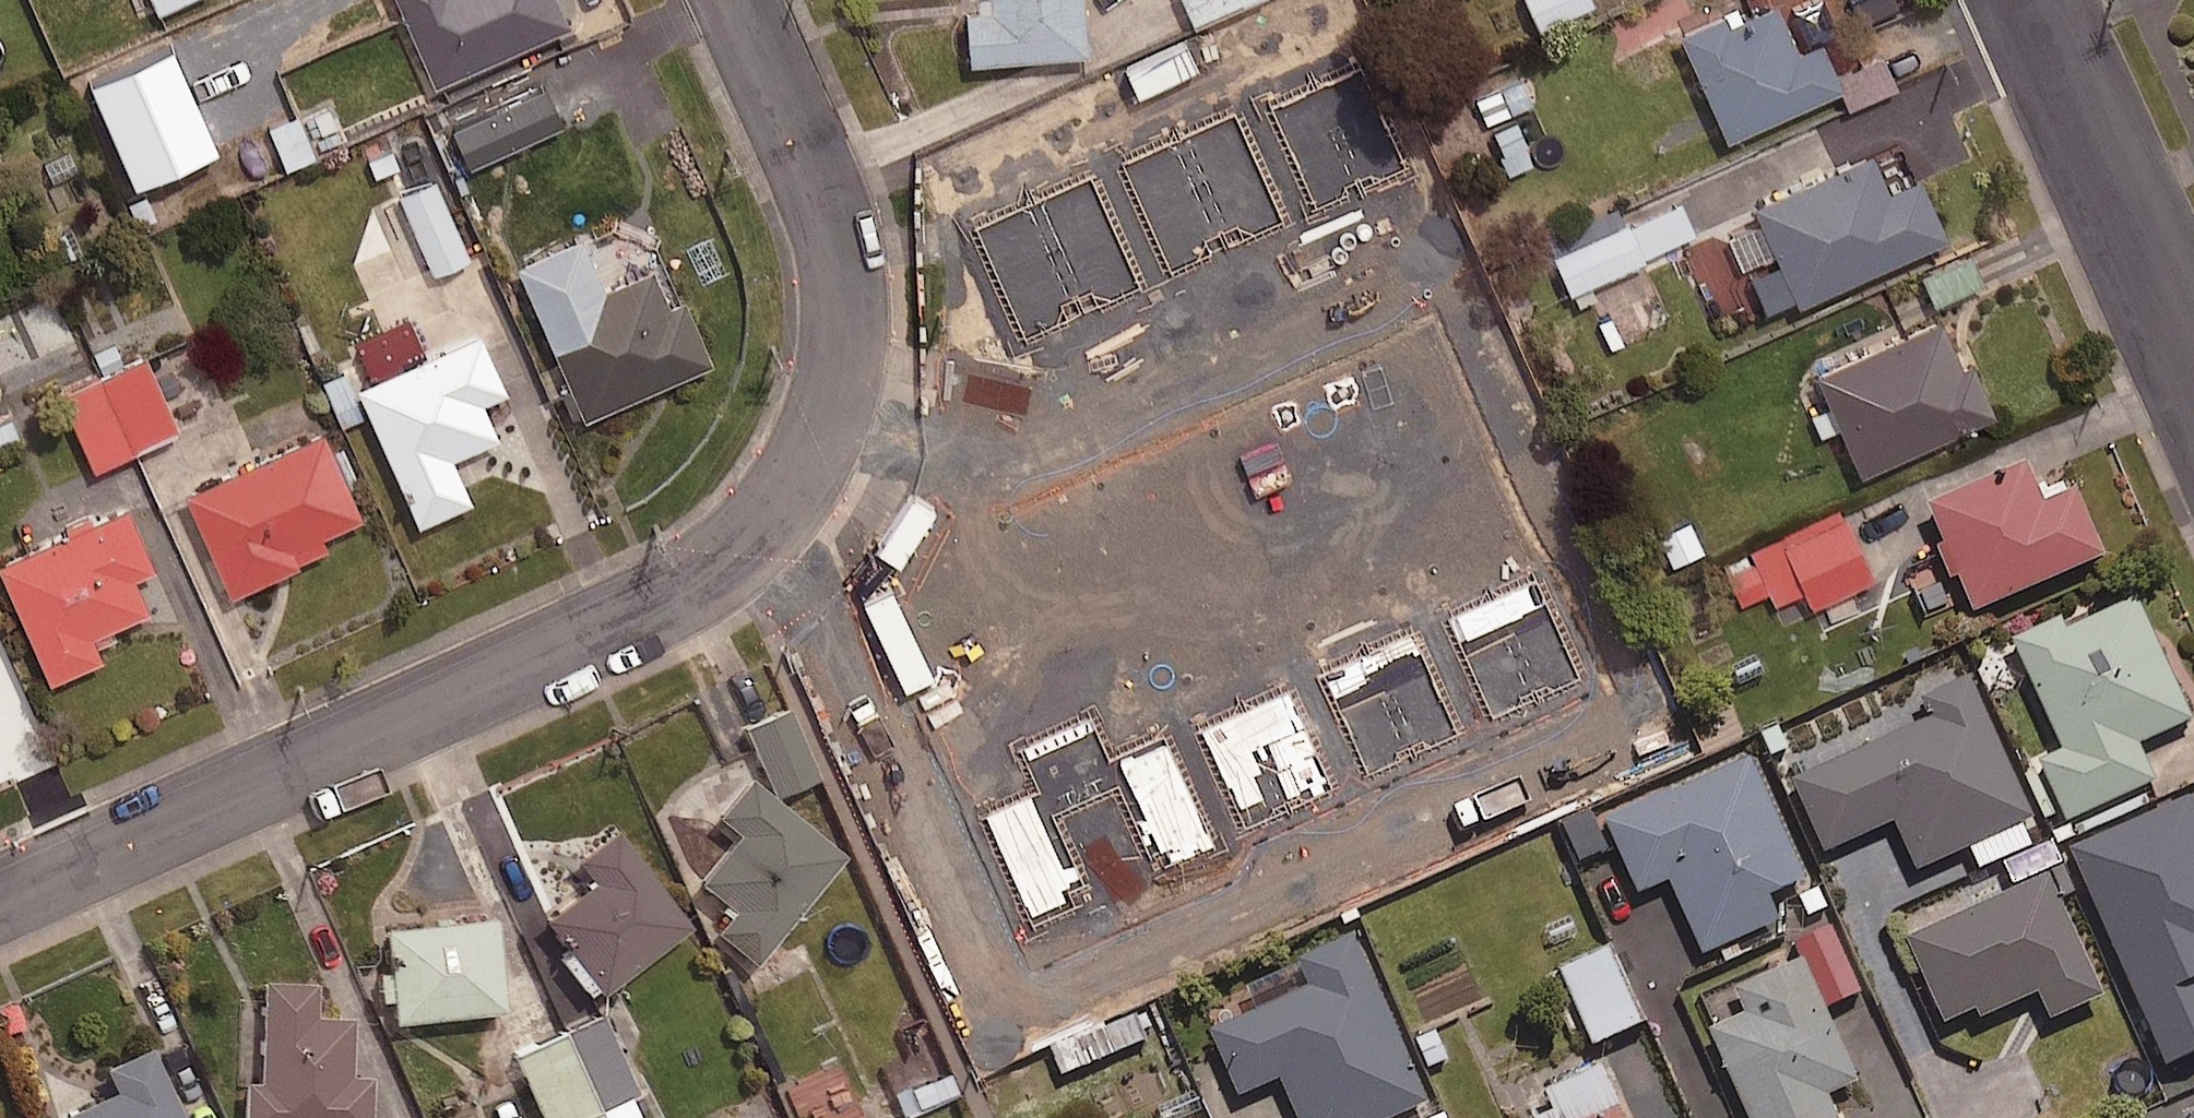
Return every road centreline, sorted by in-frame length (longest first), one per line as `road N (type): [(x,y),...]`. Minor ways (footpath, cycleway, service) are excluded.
road 1 (residential): [(736,0),(822,198),(846,300),(840,398),(809,469),(740,554),(602,632),(0,900)]
road 2 (residential): [(2033,0),(2193,363)]

